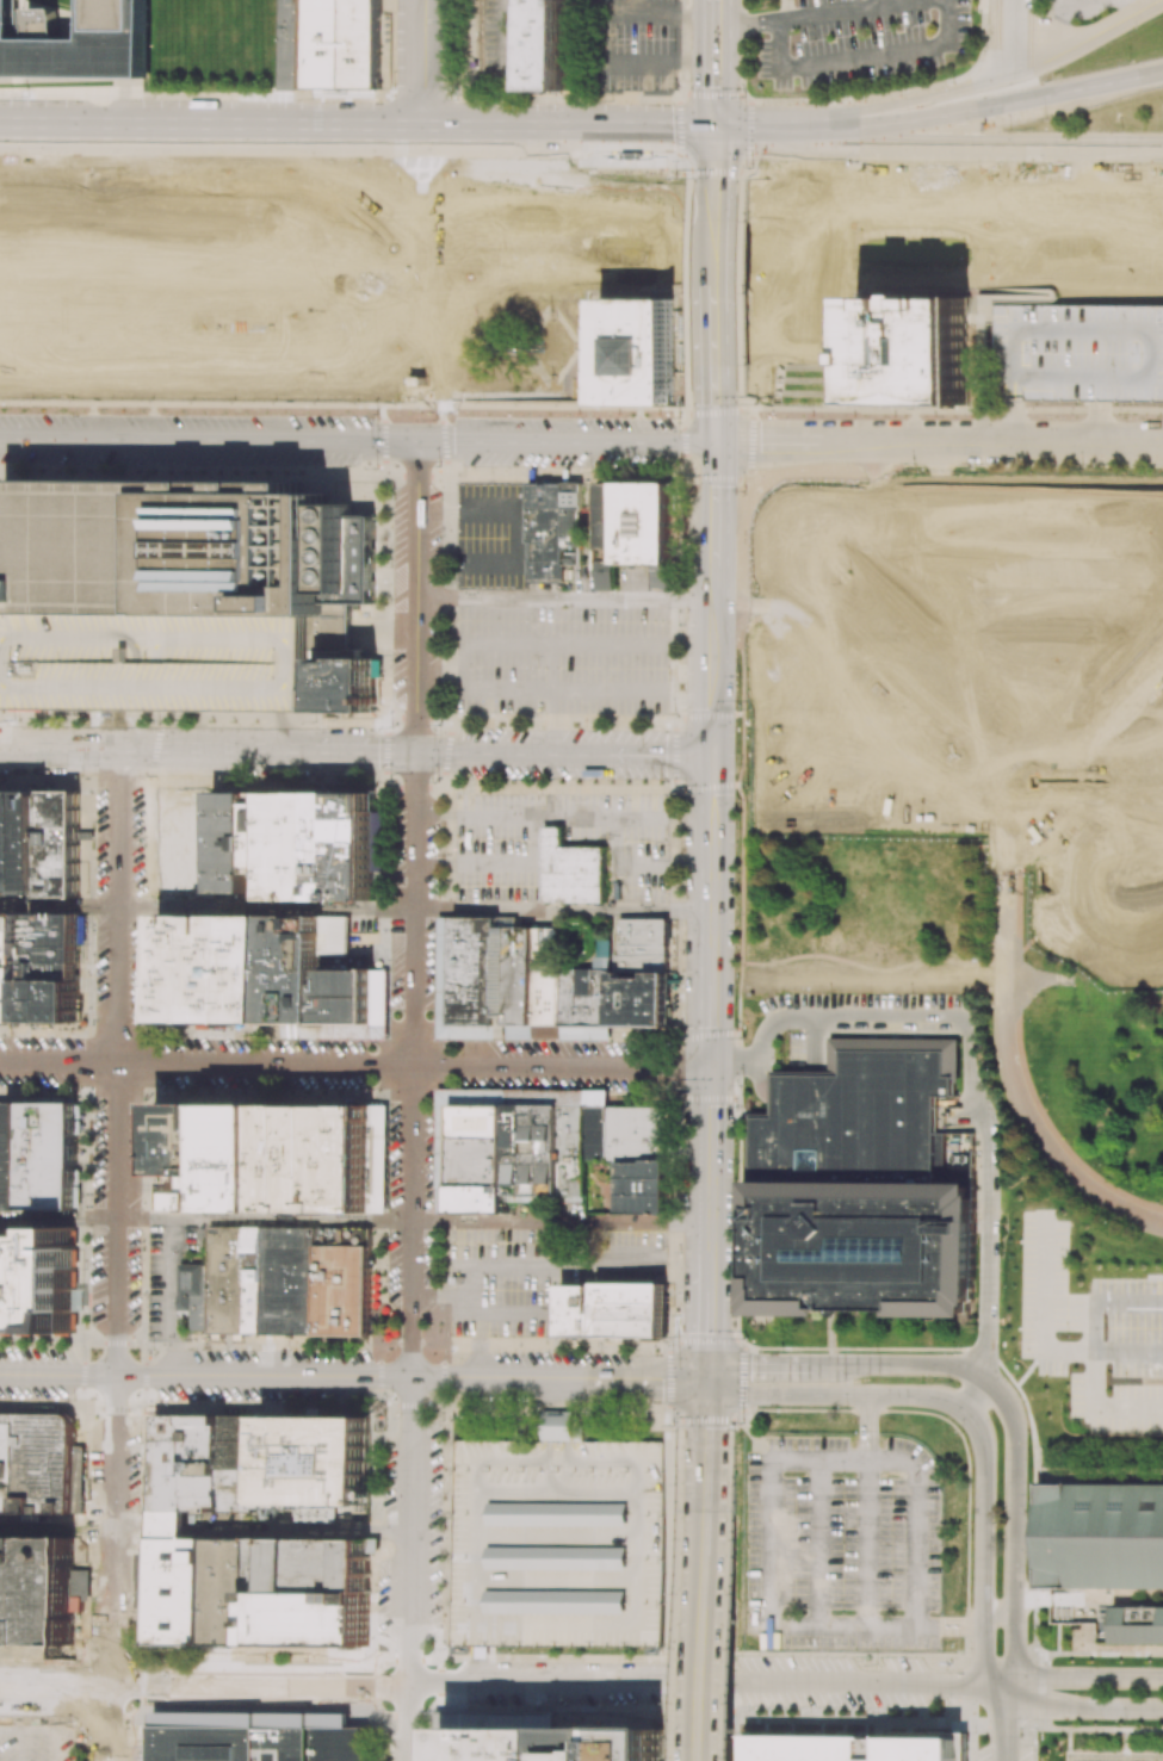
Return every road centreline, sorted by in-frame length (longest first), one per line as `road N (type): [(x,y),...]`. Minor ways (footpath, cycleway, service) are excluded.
road 1 (residential): [(709,1067),(0,1063)]
road 2 (tertiary): [(707,1378),(0,1374)]
road 3 (residential): [(946,1688),(409,1687)]
road 4 (residential): [(119,1064),(117,1529)]
road 5 (primary): [(0,127),(420,130)]
road 6 (residential): [(412,1377),(409,1760)]
road 7 (secondary): [(373,440),(0,438)]
road 8 (motorway): [(799,131),(922,119),(1162,71)]
road 9 (tertiary): [(799,131),(1162,144)]
road 10 (residential): [(1002,954),(1003,1036),(1027,1121),(1050,1154),(1107,1204),(1162,1226)]
road 11 (tertiary): [(1004,1686),(1014,1655),(1015,1446),(1008,1405),(988,1378)]
road 12 (residential): [(417,440),(415,754)]
road 13 (residential): [(120,751),(119,1064)]
road 14 (residential): [(415,754),(414,1066)]
road 15 (residential): [(414,1066),(412,1377)]
road 16 (secondary): [(0,751),(308,752)]
road 17 (primary): [(420,130),(716,131)]
road 18 (residential): [(409,1687),(116,1687)]
road 19 (tertiary): [(988,1378),(939,1365),(751,1363),(707,1378)]
road 20 (tertiary): [(967,1416),(983,1450),(982,1655),(1004,1686)]
road 21 (tertiary): [(707,1378),(750,1394),(933,1399),(967,1416)]
road 22 (residential): [(1162,444),(914,442)]
road 23 (secondary): [(711,819),(709,1067)]
road 24 (residential): [(117,1529),(115,1760)]
road 25 (tertiary): [(799,131),(1013,74)]
road 26 (secondary): [(685,442),(465,441)]
road 27 (secondary): [(706,1567),(704,1760)]
road 28 (secondary): [(415,754),(604,755)]
road 29 (secondary): [(713,570),(711,755)]
road 30 (tertiary): [(1013,74),(1157,0)]
road 31 (tertiary): [(1004,1686),(1069,1704),(1162,1706)]
road 32 (tertiary): [(1162,1678),(1004,1686)]
road 33 (secondary): [(706,1431),(706,1567)]
road 34 (secondary): [(716,0),(716,131)]
road 35 (residential): [(421,0),(420,130)]
road 36 (secondary): [(714,442),(713,570)]

